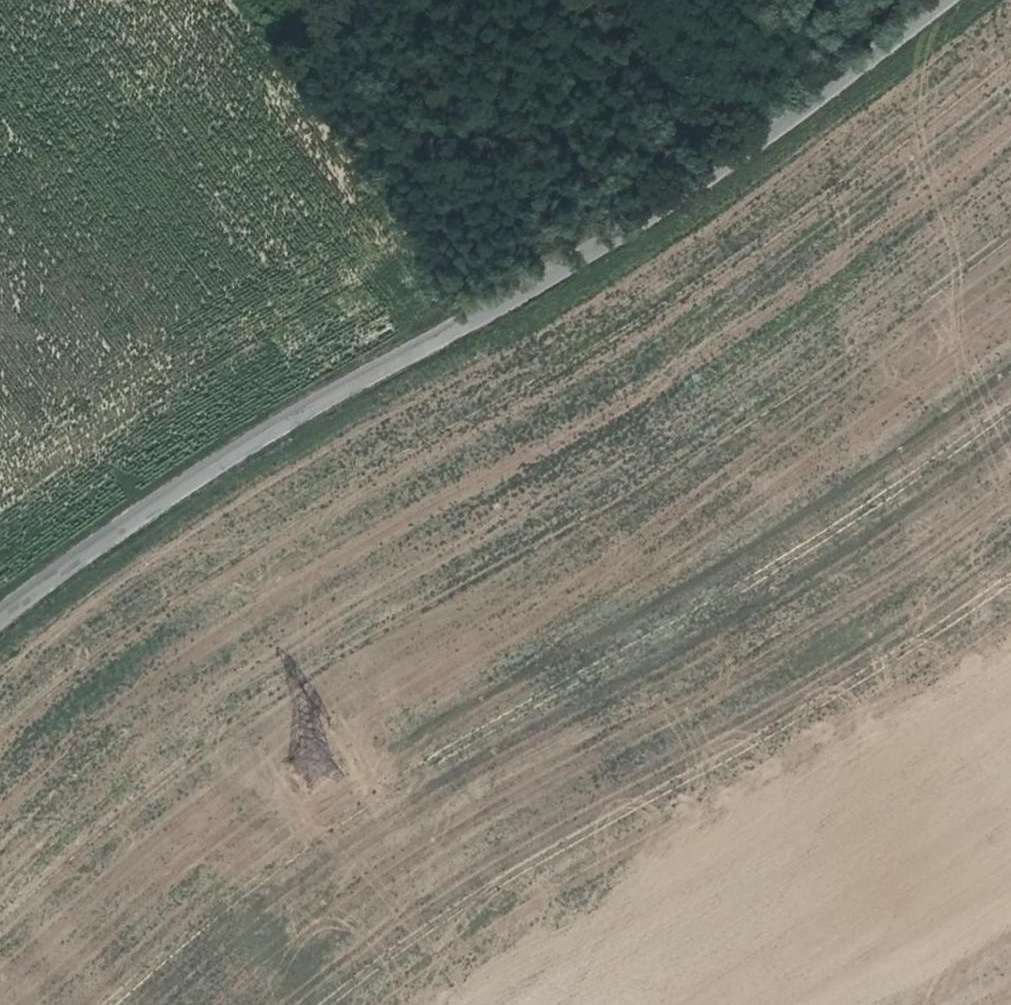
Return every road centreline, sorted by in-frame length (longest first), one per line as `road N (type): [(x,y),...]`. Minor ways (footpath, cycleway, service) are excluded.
road 1 (unclassified): [(925,0),(592,255),(215,464),(0,614)]

